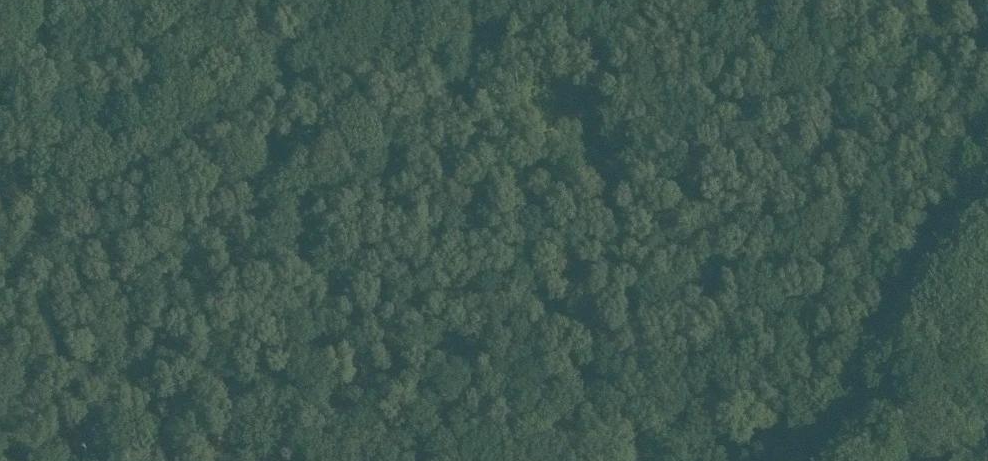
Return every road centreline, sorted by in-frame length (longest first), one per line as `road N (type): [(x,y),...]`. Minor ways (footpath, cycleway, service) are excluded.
road 1 (track): [(926,460),(951,391),(987,328)]

